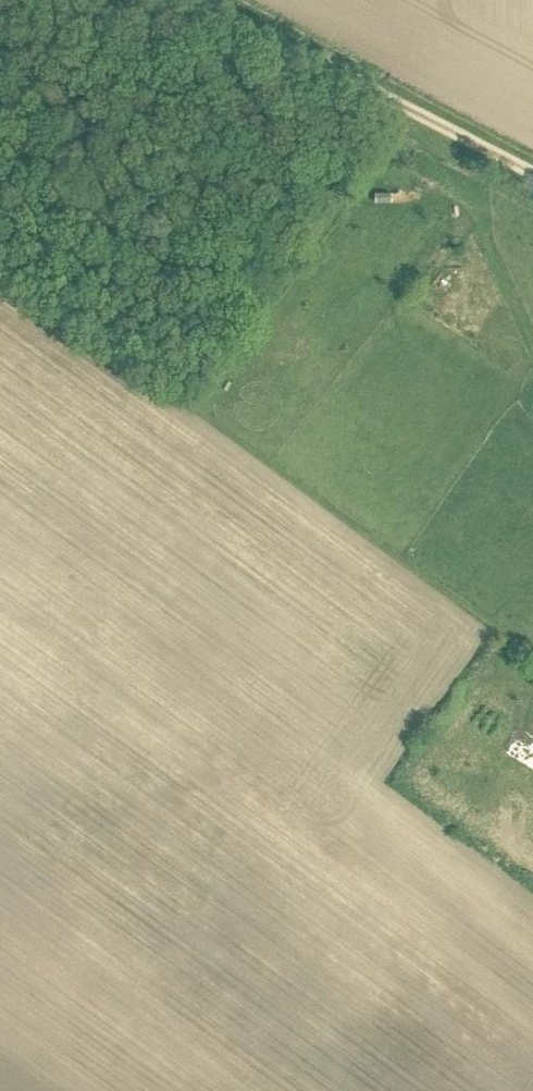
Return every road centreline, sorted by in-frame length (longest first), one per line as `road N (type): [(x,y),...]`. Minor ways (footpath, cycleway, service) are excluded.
road 1 (track): [(205,0),(532,172)]

